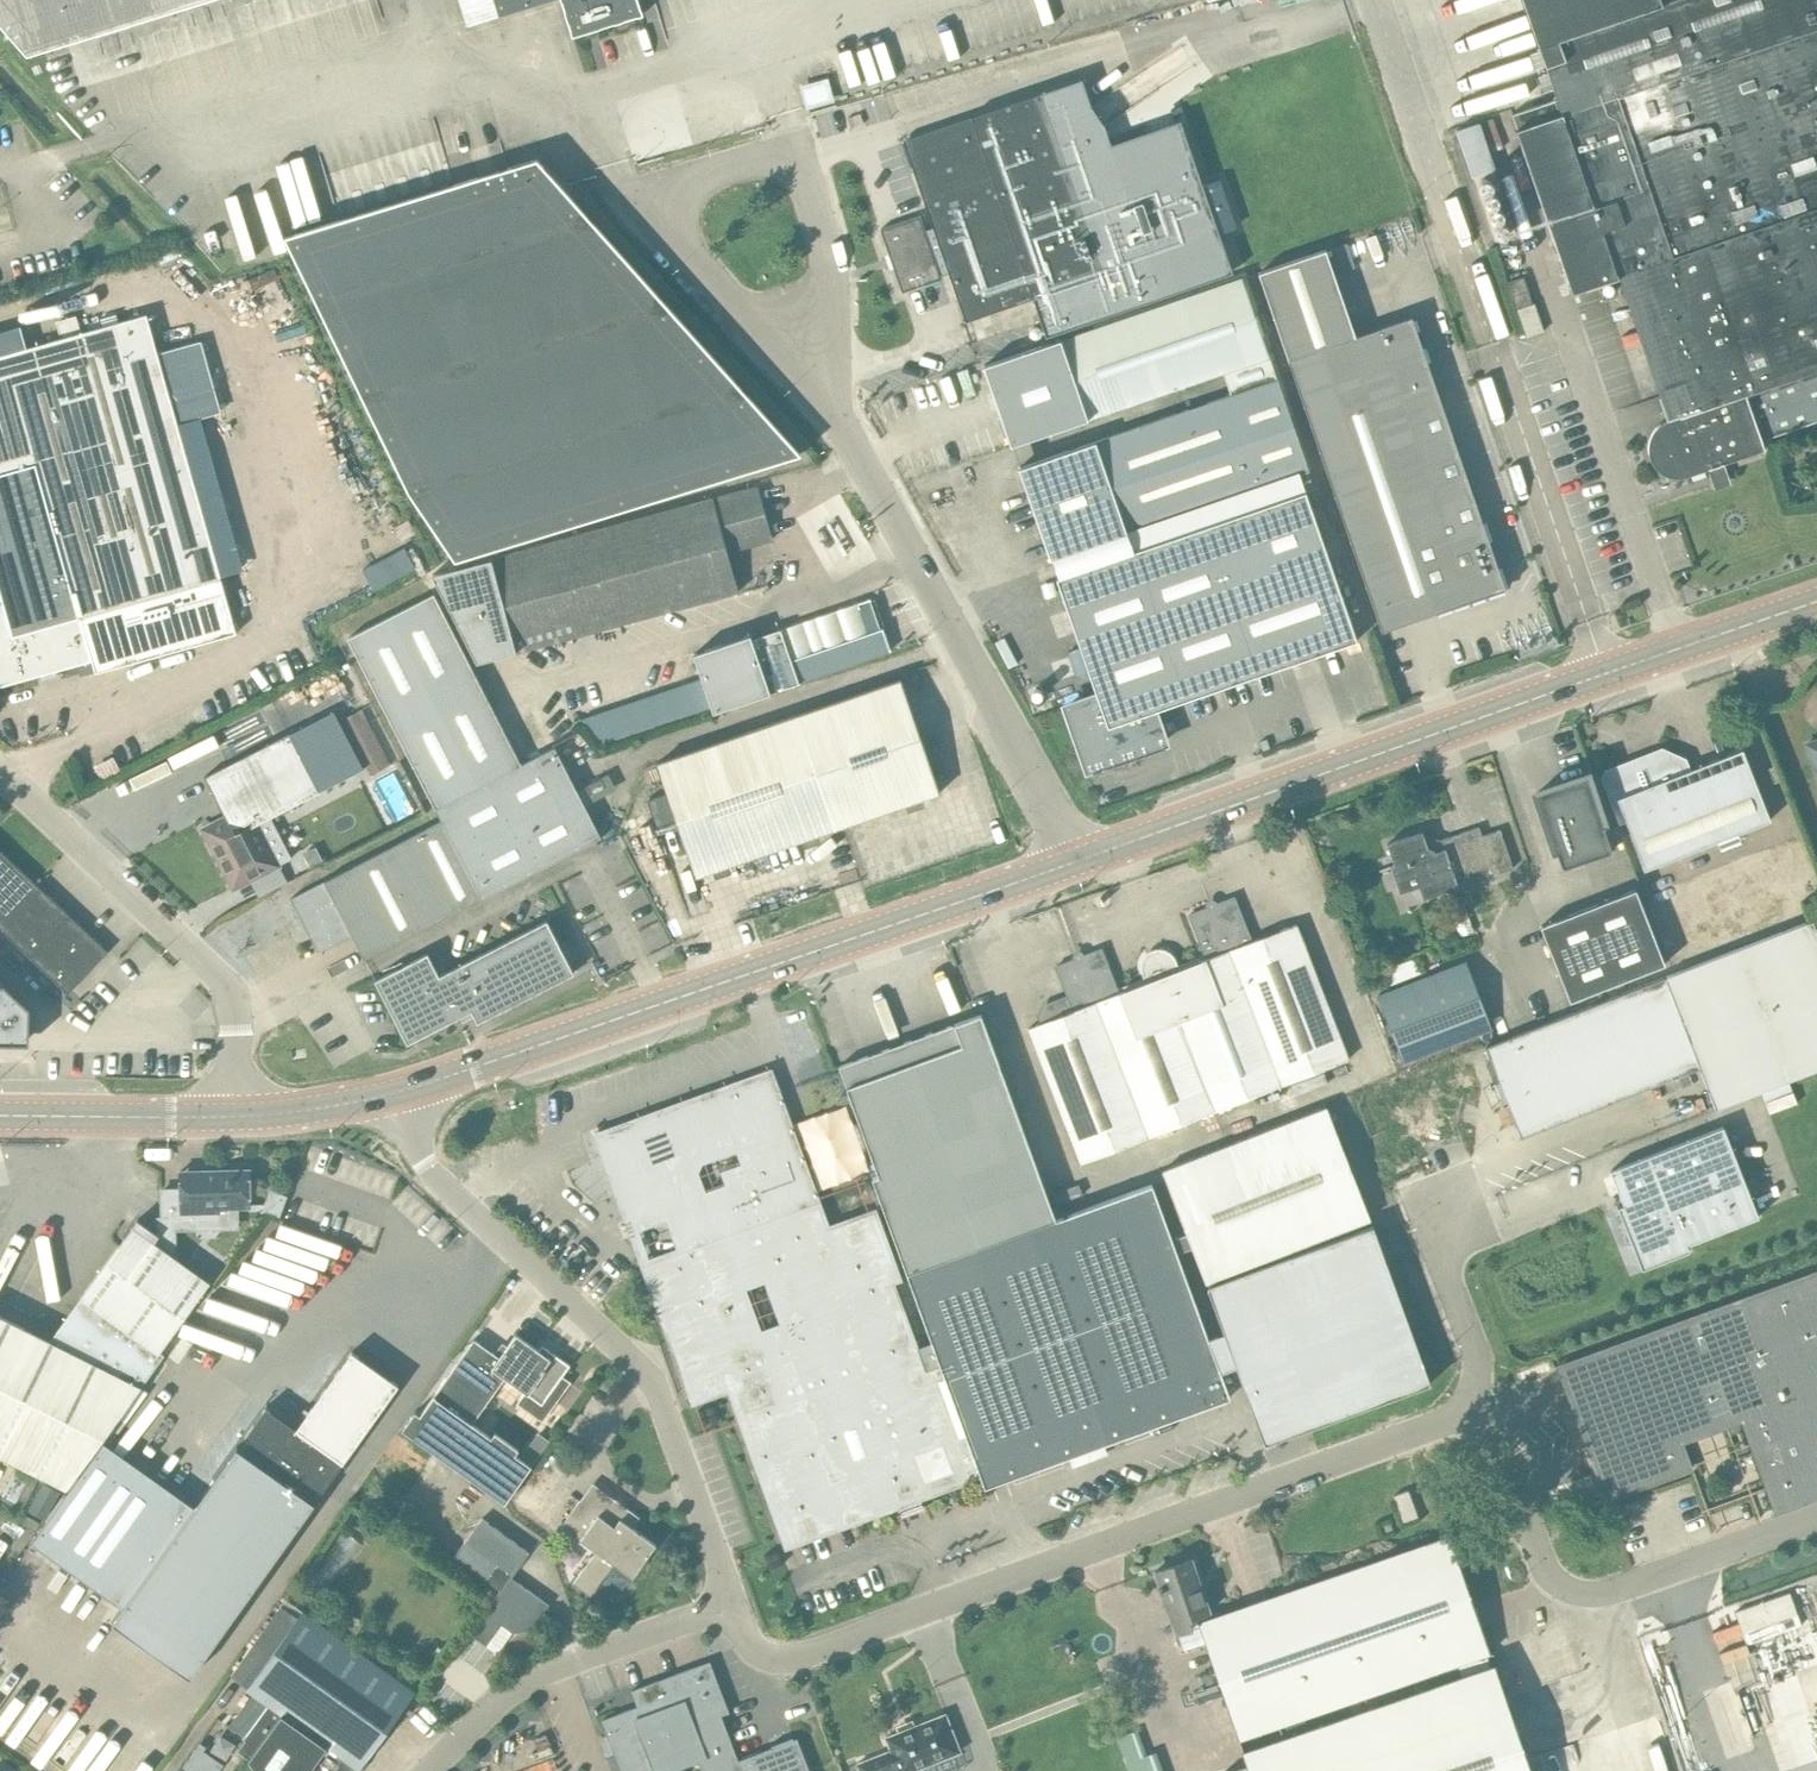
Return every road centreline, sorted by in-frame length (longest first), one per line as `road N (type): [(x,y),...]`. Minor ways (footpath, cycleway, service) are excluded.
road 1 (unclassified): [(732,1604),(753,1645),(767,1655),(794,1656),(1480,1409)]
road 2 (secondary): [(1075,859),(1816,602)]
road 3 (secondary): [(403,1094),(1075,859)]
road 4 (residential): [(732,1604),(653,1383),(437,1182),(417,1150),(403,1094)]
road 5 (residential): [(1075,859),(923,559),(807,362)]
road 6 (residential): [(807,362),(833,267),(801,144),(654,200),(699,262),(758,309)]
road 7 (unclassified): [(1480,1409),(1547,1575),(1564,1589),(1614,1593),(1816,1520)]
road 8 (residential): [(0,772),(229,985),(236,1113)]
road 9 (unclassified): [(1378,0),(1493,343)]
road 10 (unclassified): [(424,1770),(501,1693),(550,1667),(732,1604)]
road 11 (secondary): [(0,1113),(236,1113)]
road 12 (unclassified): [(1480,1409),(1480,1358),(1422,1195)]
road 13 (secondary): [(236,1113),(403,1094)]

